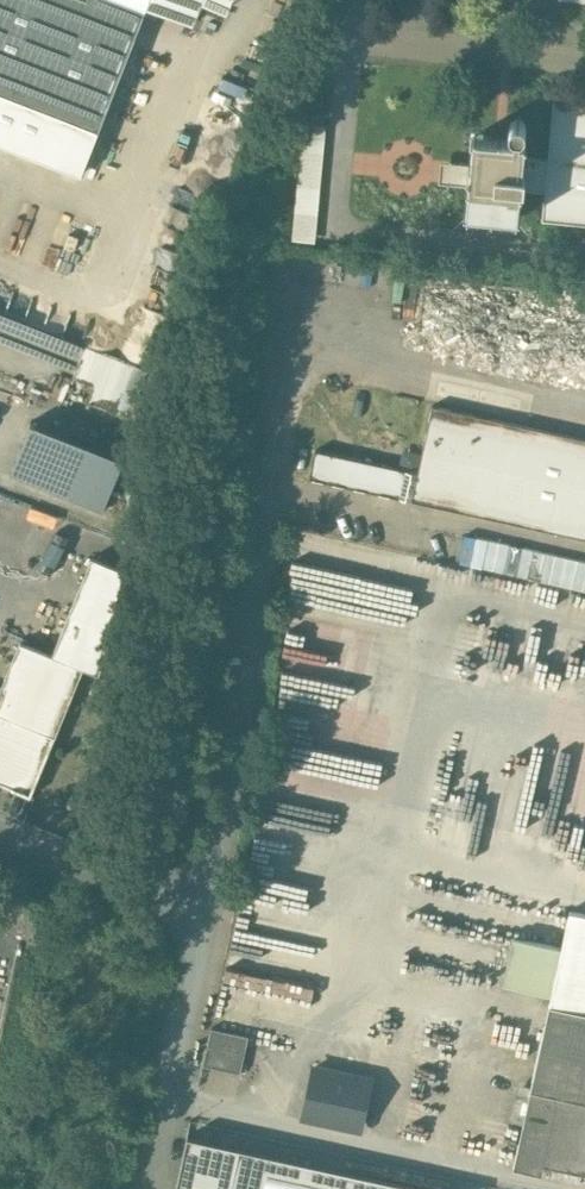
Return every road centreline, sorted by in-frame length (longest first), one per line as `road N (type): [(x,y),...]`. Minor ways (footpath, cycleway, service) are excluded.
road 1 (unclassified): [(202,917),(245,752),(268,488)]
road 2 (unclassified): [(153,1188),(202,917)]
road 3 (unclassified): [(0,835),(202,917)]

